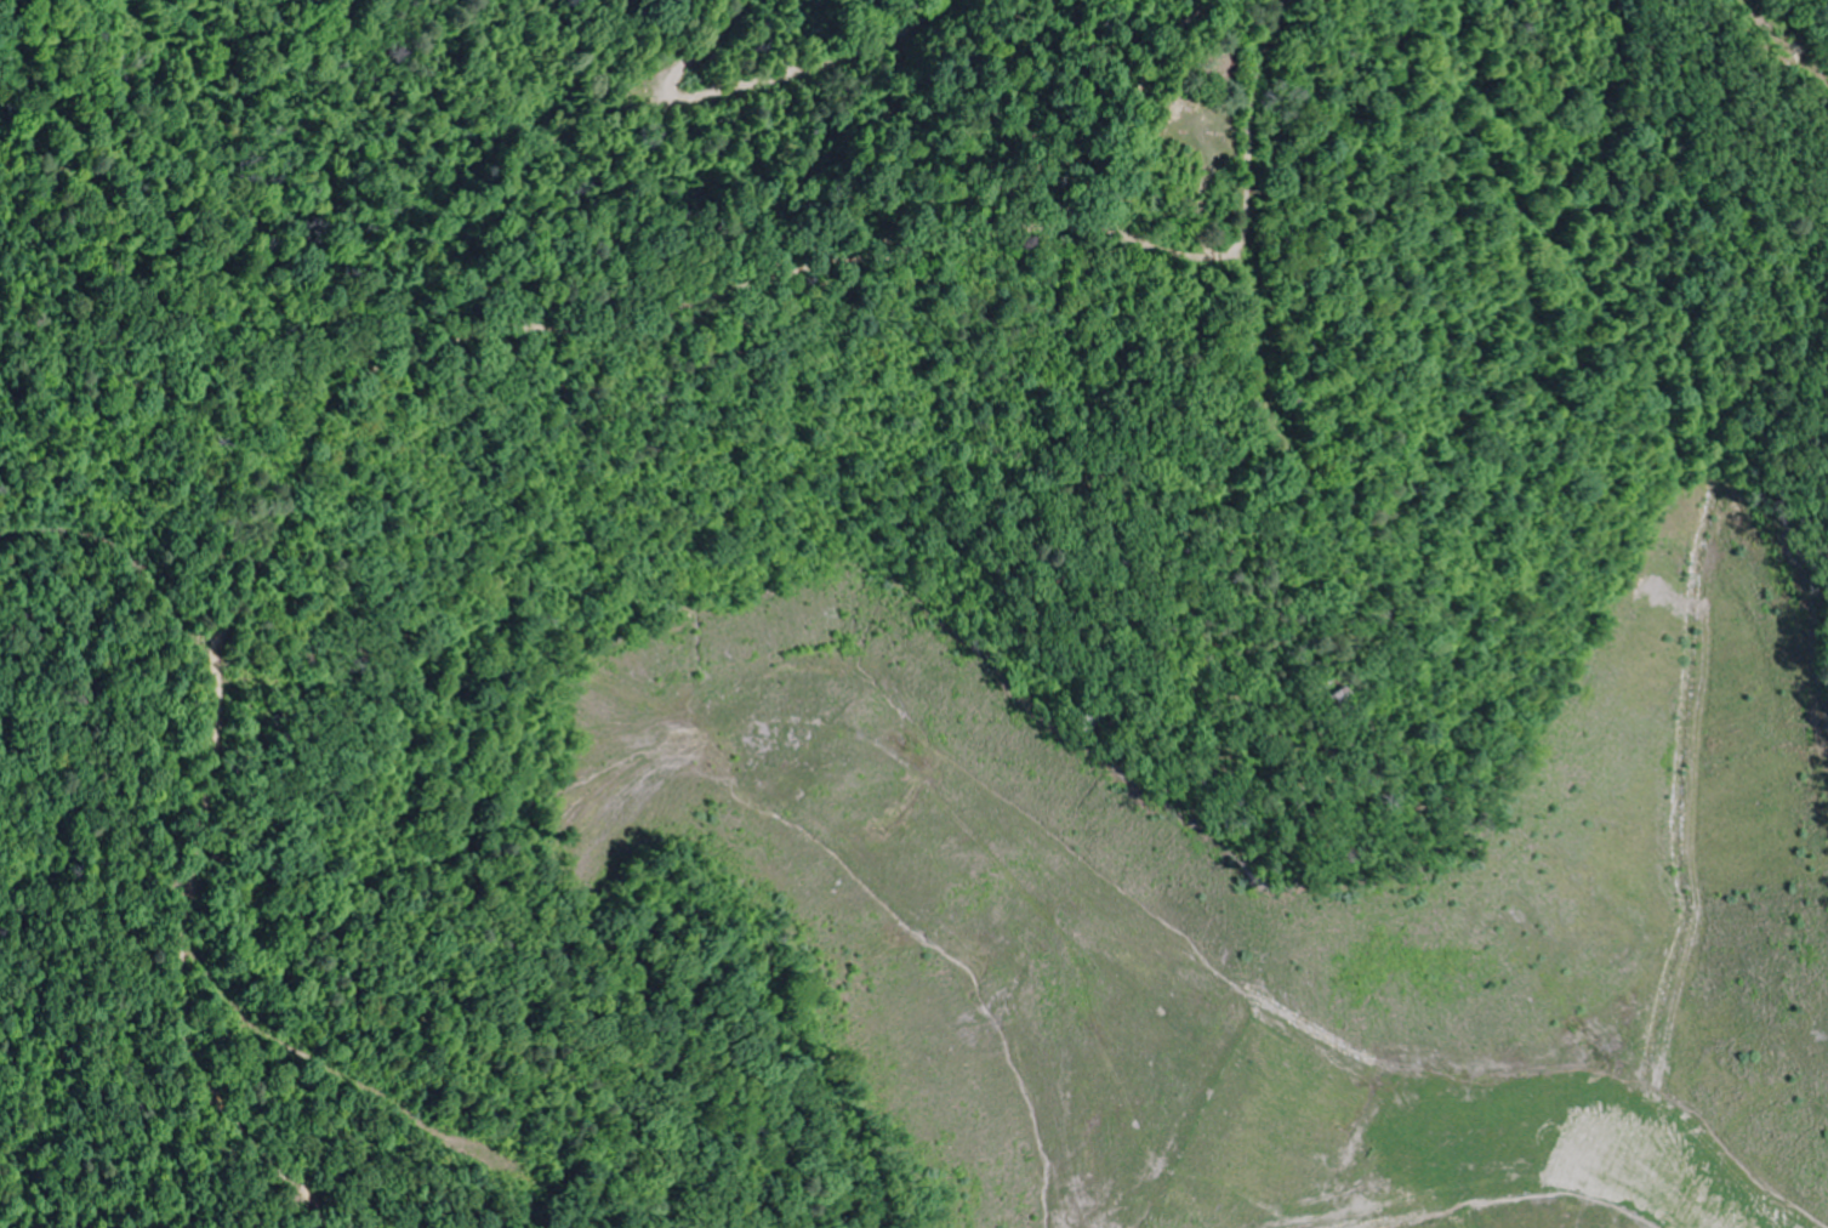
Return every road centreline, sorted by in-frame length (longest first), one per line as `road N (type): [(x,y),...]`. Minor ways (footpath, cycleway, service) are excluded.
road 1 (residential): [(368,1227),(256,1158),(197,1098),(177,1039),(223,698),(359,442),(445,363),(1118,217),(1217,271),(1275,271),(1294,244),(1294,0)]

